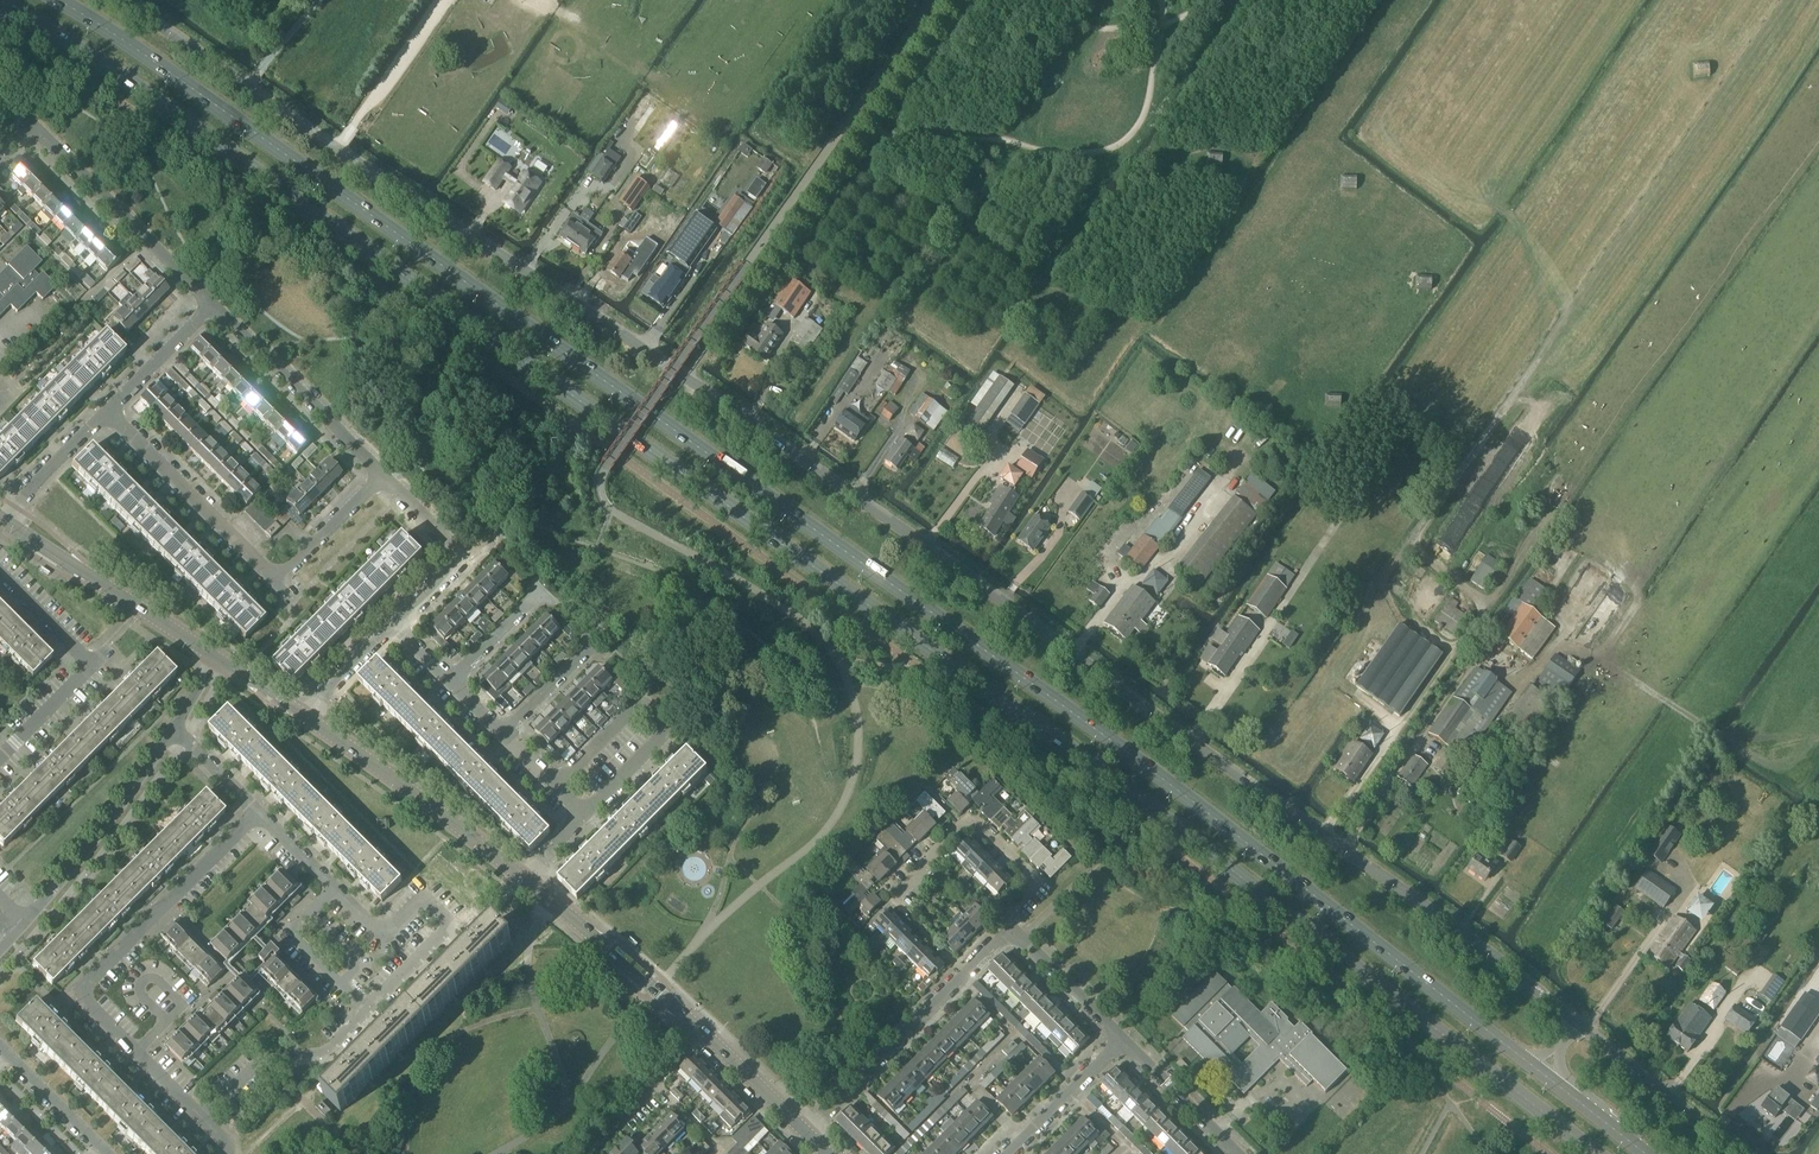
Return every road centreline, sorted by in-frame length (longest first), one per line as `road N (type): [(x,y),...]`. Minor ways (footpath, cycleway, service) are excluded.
road 1 (trunk): [(0,4),(161,103),(980,680),(1602,1153)]
road 2 (trunk): [(1520,1055),(1225,825),(175,76),(52,0)]
road 3 (unclassified): [(1578,1023),(686,378),(122,0)]
road 4 (track): [(1447,656),(1479,614),(1477,600),(1416,541),(1416,527),(1786,0)]
road 5 (residential): [(381,478),(286,574),(273,575),(110,410)]
road 6 (residential): [(136,1053),(79,994),(256,814)]
road 7 (residential): [(211,307),(29,122),(0,151)]
road 8 (residential): [(806,1137),(1010,933)]
road 9 (residential): [(366,1009),(449,922),(420,901),(382,937),(333,889)]
road 10 (residential): [(526,881),(305,717)]
road 11 (residential): [(1010,933),(1005,916),(1035,884),(969,821),(890,898)]
road 12 (residential): [(215,658),(1,518)]
road 13 (residential): [(0,757),(90,666),(0,578)]
road 14 (residential): [(25,924),(175,731)]
road 15 (residential): [(381,478),(211,307)]
road 16 (residential): [(703,1036),(526,881)]
road 17 (unclassified): [(1742,1153),(1578,1023)]
road 18 (track): [(851,0),(770,119),(822,158)]
road 19 (residential): [(201,1119),(257,1062),(328,1050),(366,1009)]
road 20 (residential): [(396,623),(460,557),(381,478)]
road 21 (track): [(1124,0),(1023,144)]
road 22 (residential): [(366,1009),(288,933),(333,889)]
road 23 (unclassified): [(584,815),(670,730),(640,700)]
road 24 (residential): [(1235,1153),(1118,1041)]
road 25 (residential): [(1007,1153),(1118,1041)]
road 26 (residential): [(1,518),(110,410)]
road 27 (residential): [(108,1153),(0,1046)]
road 28 (residential): [(110,410),(211,307)]
road 29 (residential): [(806,1137),(703,1036)]
road 30 (residential): [(1118,1041),(1019,942)]
road 31 (residential): [(504,734),(593,647),(603,656)]
road 32 (residential): [(305,717),(396,623)]
road 33 (unclassified): [(555,786),(640,700)]

